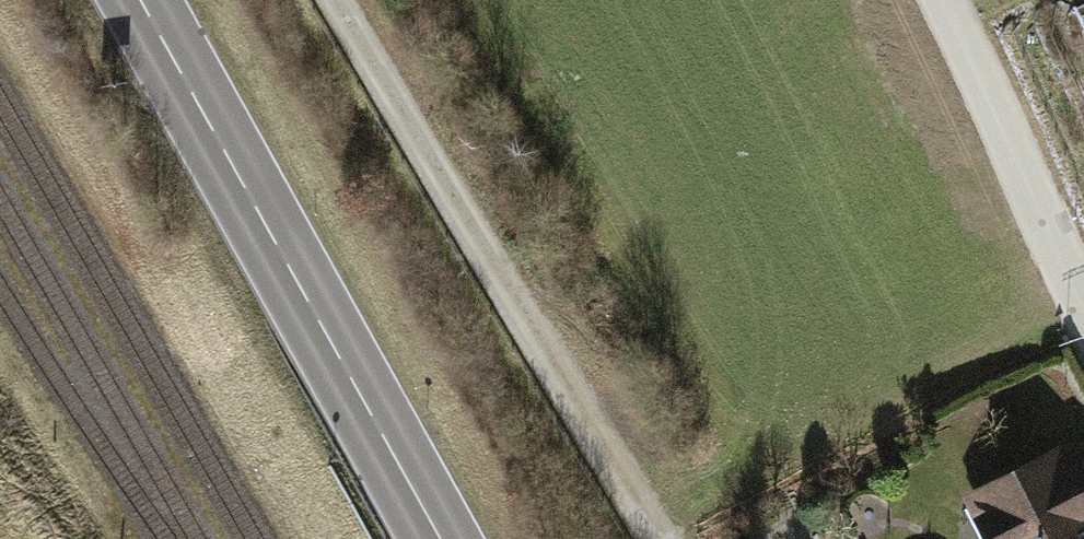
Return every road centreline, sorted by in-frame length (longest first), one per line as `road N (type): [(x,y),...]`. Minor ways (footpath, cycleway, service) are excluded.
road 1 (track): [(338,0),(665,538)]
road 2 (secondary): [(138,0),(437,538)]
road 3 (residential): [(1083,299),(942,0)]

